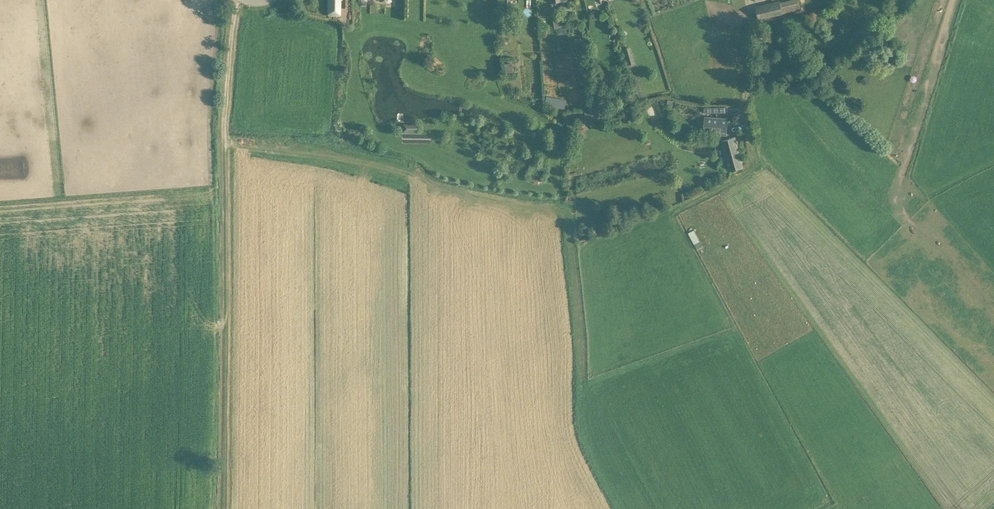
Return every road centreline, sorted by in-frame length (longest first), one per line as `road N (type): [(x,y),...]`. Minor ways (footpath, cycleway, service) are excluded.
road 1 (track): [(237,0),(224,140),(224,508)]
road 2 (track): [(747,0),(740,129),(752,172),(688,207)]

